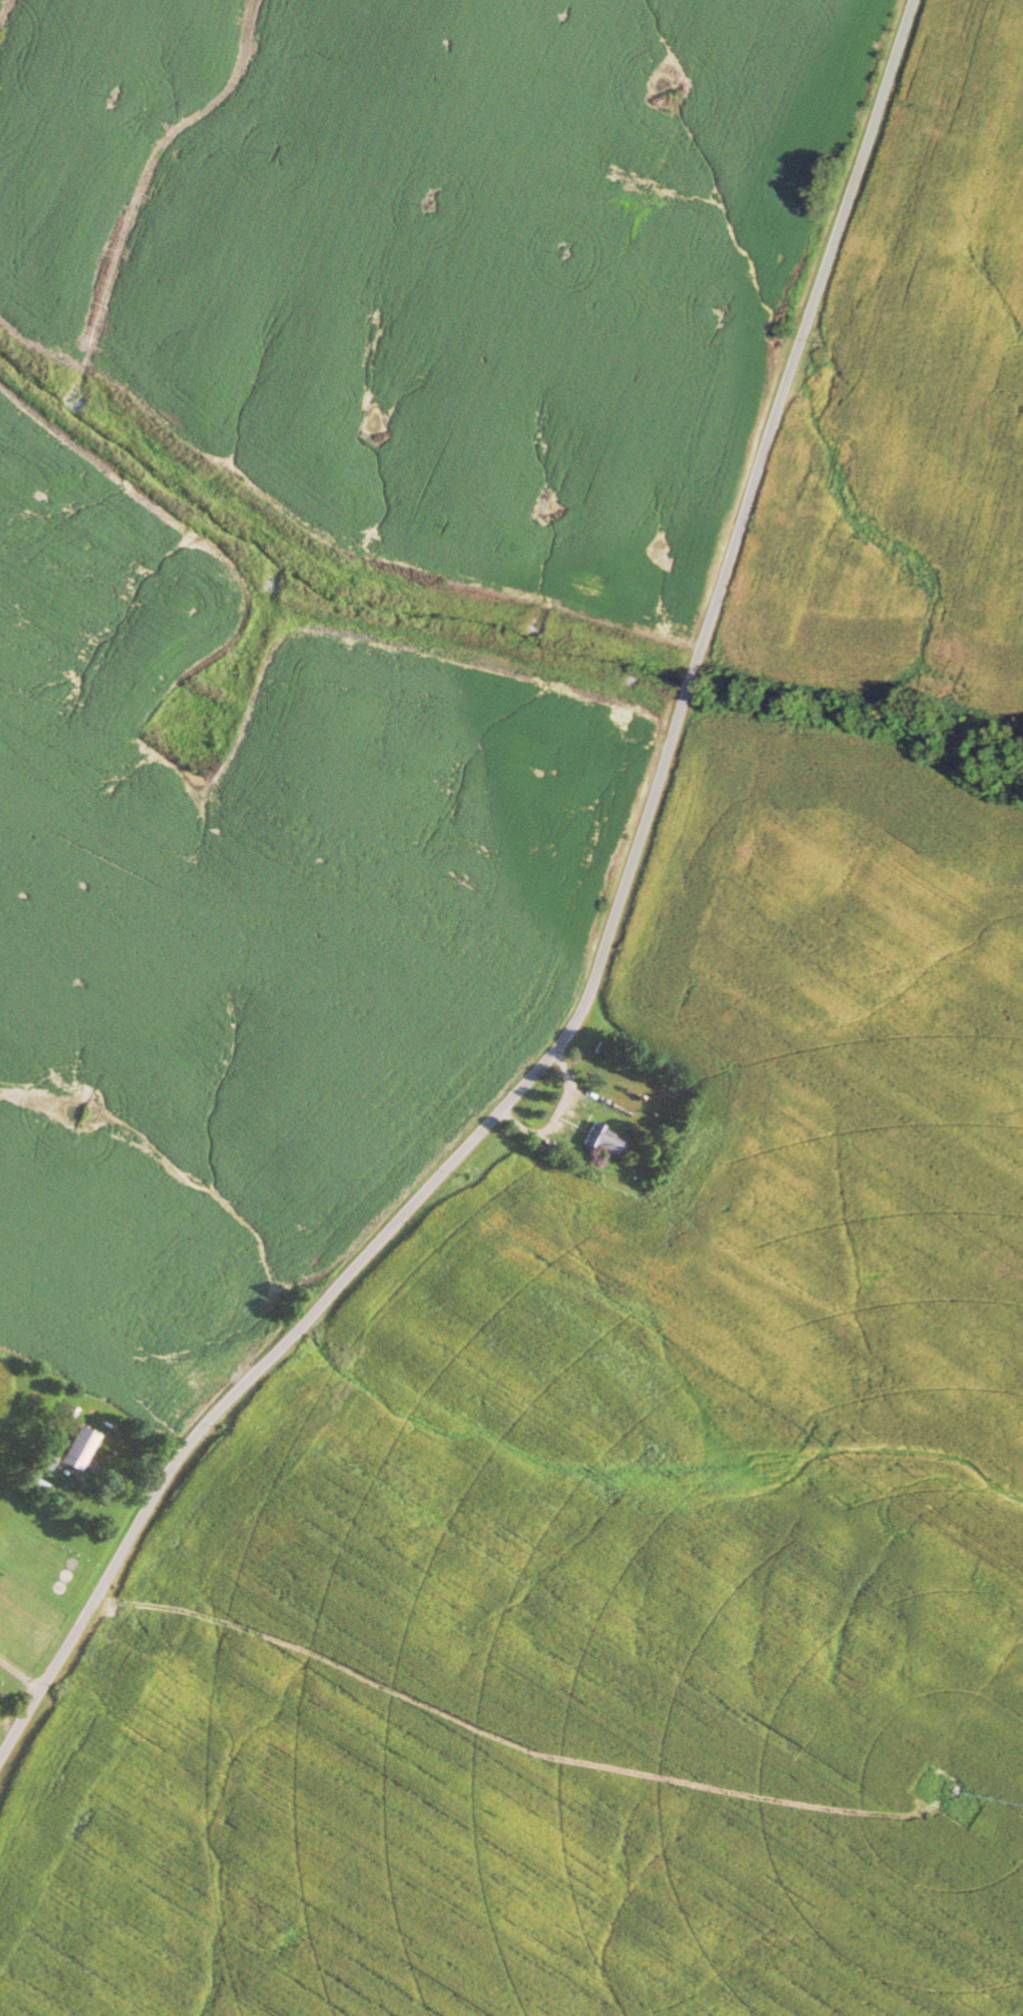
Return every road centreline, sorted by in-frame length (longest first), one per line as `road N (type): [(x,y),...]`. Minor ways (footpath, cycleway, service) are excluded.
road 1 (tertiary): [(0,1767),(191,1446),(550,1058),(582,1013),(916,0)]

